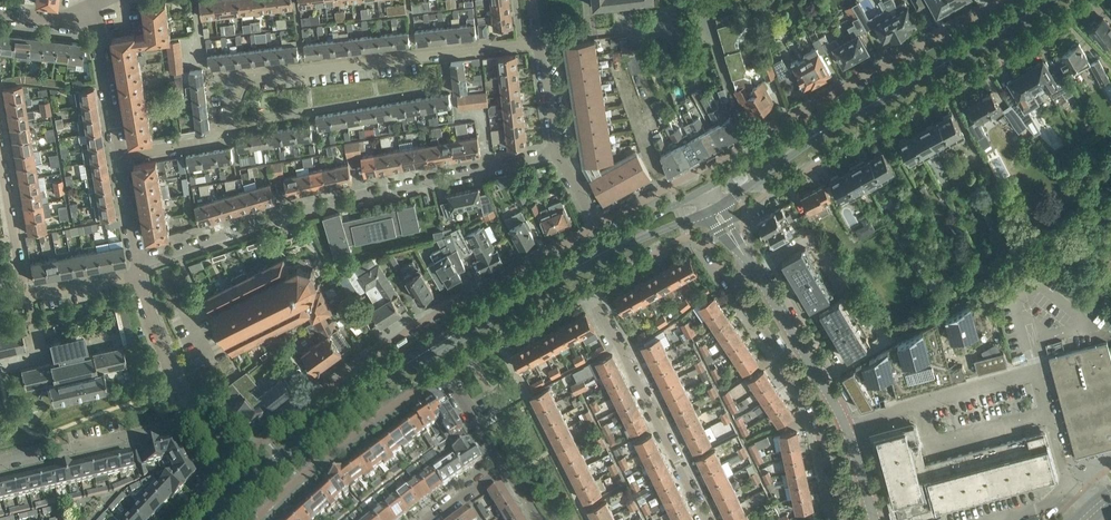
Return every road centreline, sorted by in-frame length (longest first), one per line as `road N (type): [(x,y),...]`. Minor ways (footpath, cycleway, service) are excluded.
road 1 (residential): [(119,154),(218,139),(243,79),(538,43)]
road 2 (residential): [(138,264),(303,210),(557,153)]
road 3 (residential): [(1001,0),(646,200)]
road 4 (residential): [(759,179),(774,189),(1094,0)]
road 5 (tertiary): [(752,266),(842,418),(874,519)]
road 6 (residential): [(729,280),(809,400),(840,519)]
road 7 (tertiary): [(821,132),(1048,0)]
road 8 (residential): [(705,519),(590,290)]
road 9 (residential): [(598,227),(378,352)]
road 10 (residential): [(255,519),(332,450),(444,371)]
road 11 (tertiary): [(595,257),(393,373)]
road 12 (residential): [(0,466),(193,422)]
road 13 (residential): [(378,352),(236,464)]
road 14 (residential): [(590,290),(689,237),(703,242),(729,280)]
road 15 (residential): [(444,371),(590,290)]
road 16 (residential): [(193,422),(140,275)]
road 17 (residential): [(119,154),(93,6)]
road 18 (residential): [(24,297),(0,150)]
road 19 (tertiary): [(595,257),(707,213)]

